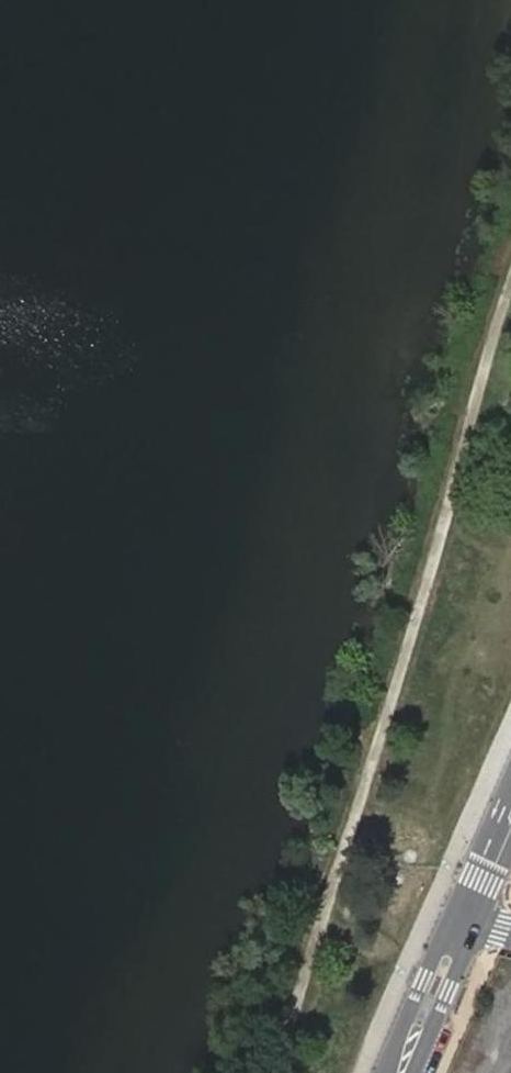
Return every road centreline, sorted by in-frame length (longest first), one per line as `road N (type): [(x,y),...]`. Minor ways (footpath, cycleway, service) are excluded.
road 1 (tertiary): [(402,1072),(465,919)]

